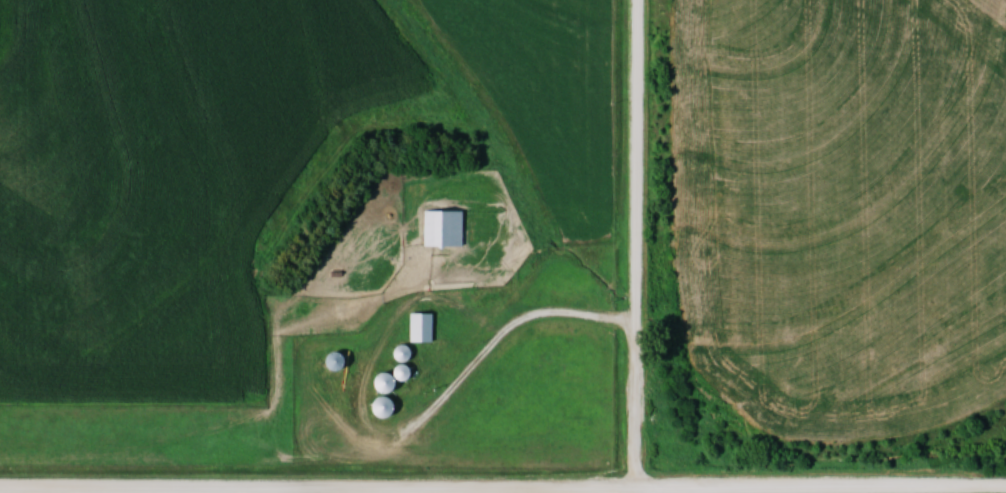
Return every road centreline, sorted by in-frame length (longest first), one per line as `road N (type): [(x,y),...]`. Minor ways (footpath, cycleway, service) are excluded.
road 1 (residential): [(0,491),(1005,488)]
road 2 (residential): [(637,492),(641,0)]

